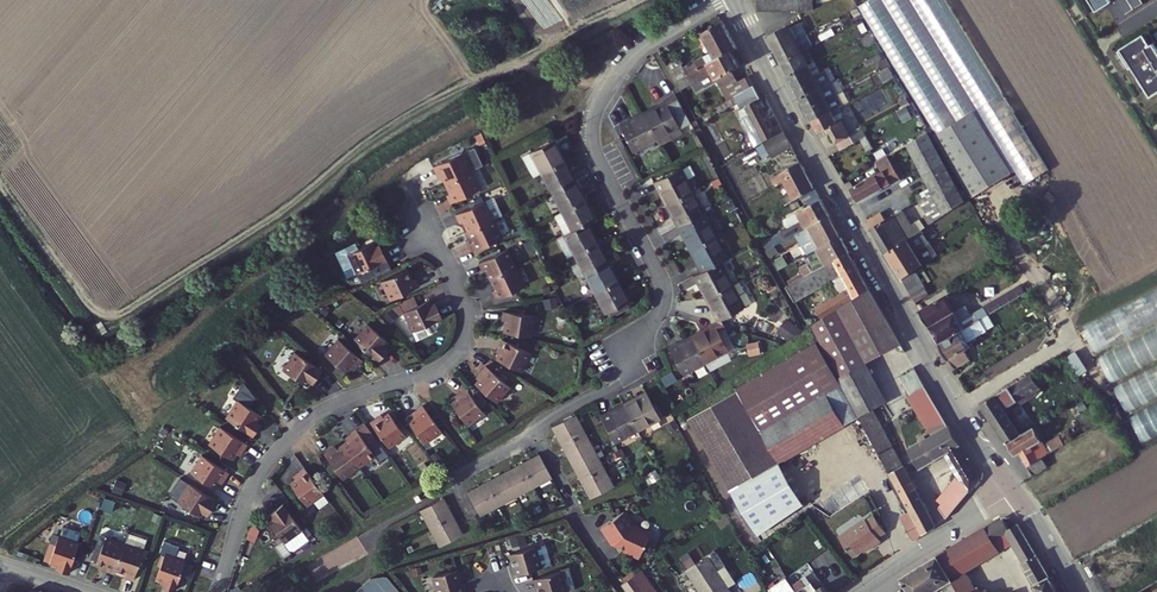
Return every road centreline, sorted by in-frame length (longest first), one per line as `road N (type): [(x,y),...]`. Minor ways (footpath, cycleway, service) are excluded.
road 1 (residential): [(724,0),(640,50),(598,111),(598,154),(663,282),(662,307),(618,381),(533,431)]
road 2 (tertiary): [(1013,491),(836,197),(735,0)]
road 3 (residential): [(218,591),(257,483),(287,439),(323,412),(435,370),(459,348),(463,299),(417,205)]
road 4 (residential): [(862,591),(1013,491)]
road 5 (tertiary): [(1078,591),(1013,491)]

